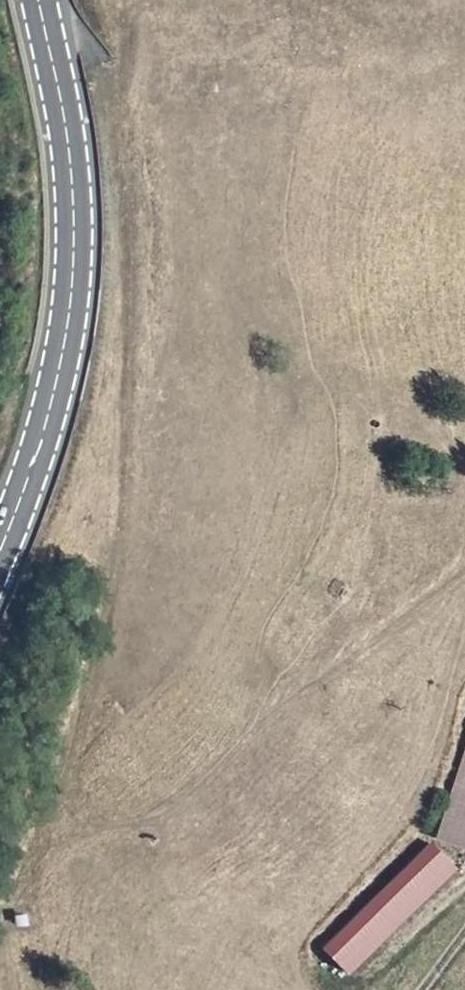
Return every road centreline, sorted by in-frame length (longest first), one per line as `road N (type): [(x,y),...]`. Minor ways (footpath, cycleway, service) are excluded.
road 1 (secondary): [(44,0),(70,139),(75,271),(55,391),(0,549)]

